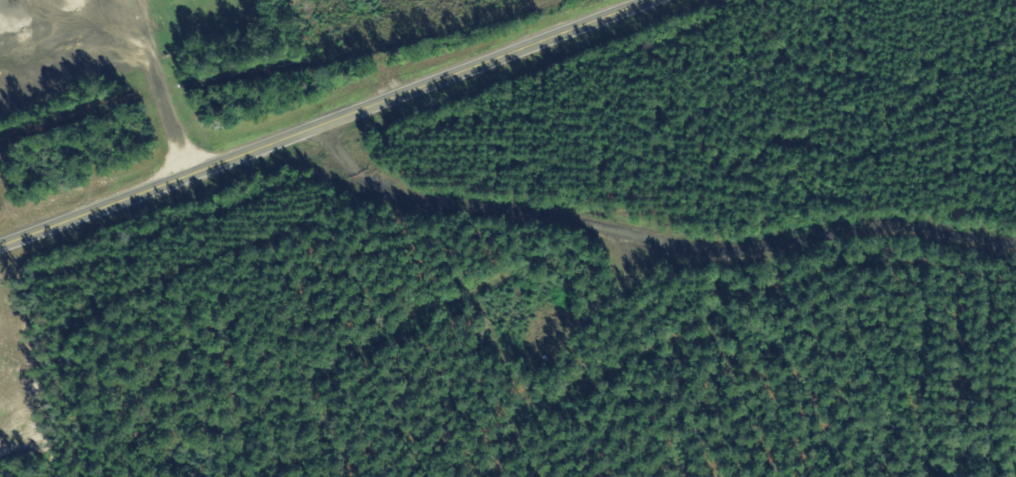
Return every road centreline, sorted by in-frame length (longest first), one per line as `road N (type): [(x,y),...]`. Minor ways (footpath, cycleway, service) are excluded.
road 1 (residential): [(1015,247),(907,229),(854,230),(730,253),(502,212),(403,203),(363,185),(319,123)]
road 2 (tertiary): [(0,244),(635,0)]
road 3 (residential): [(659,242),(473,476)]

